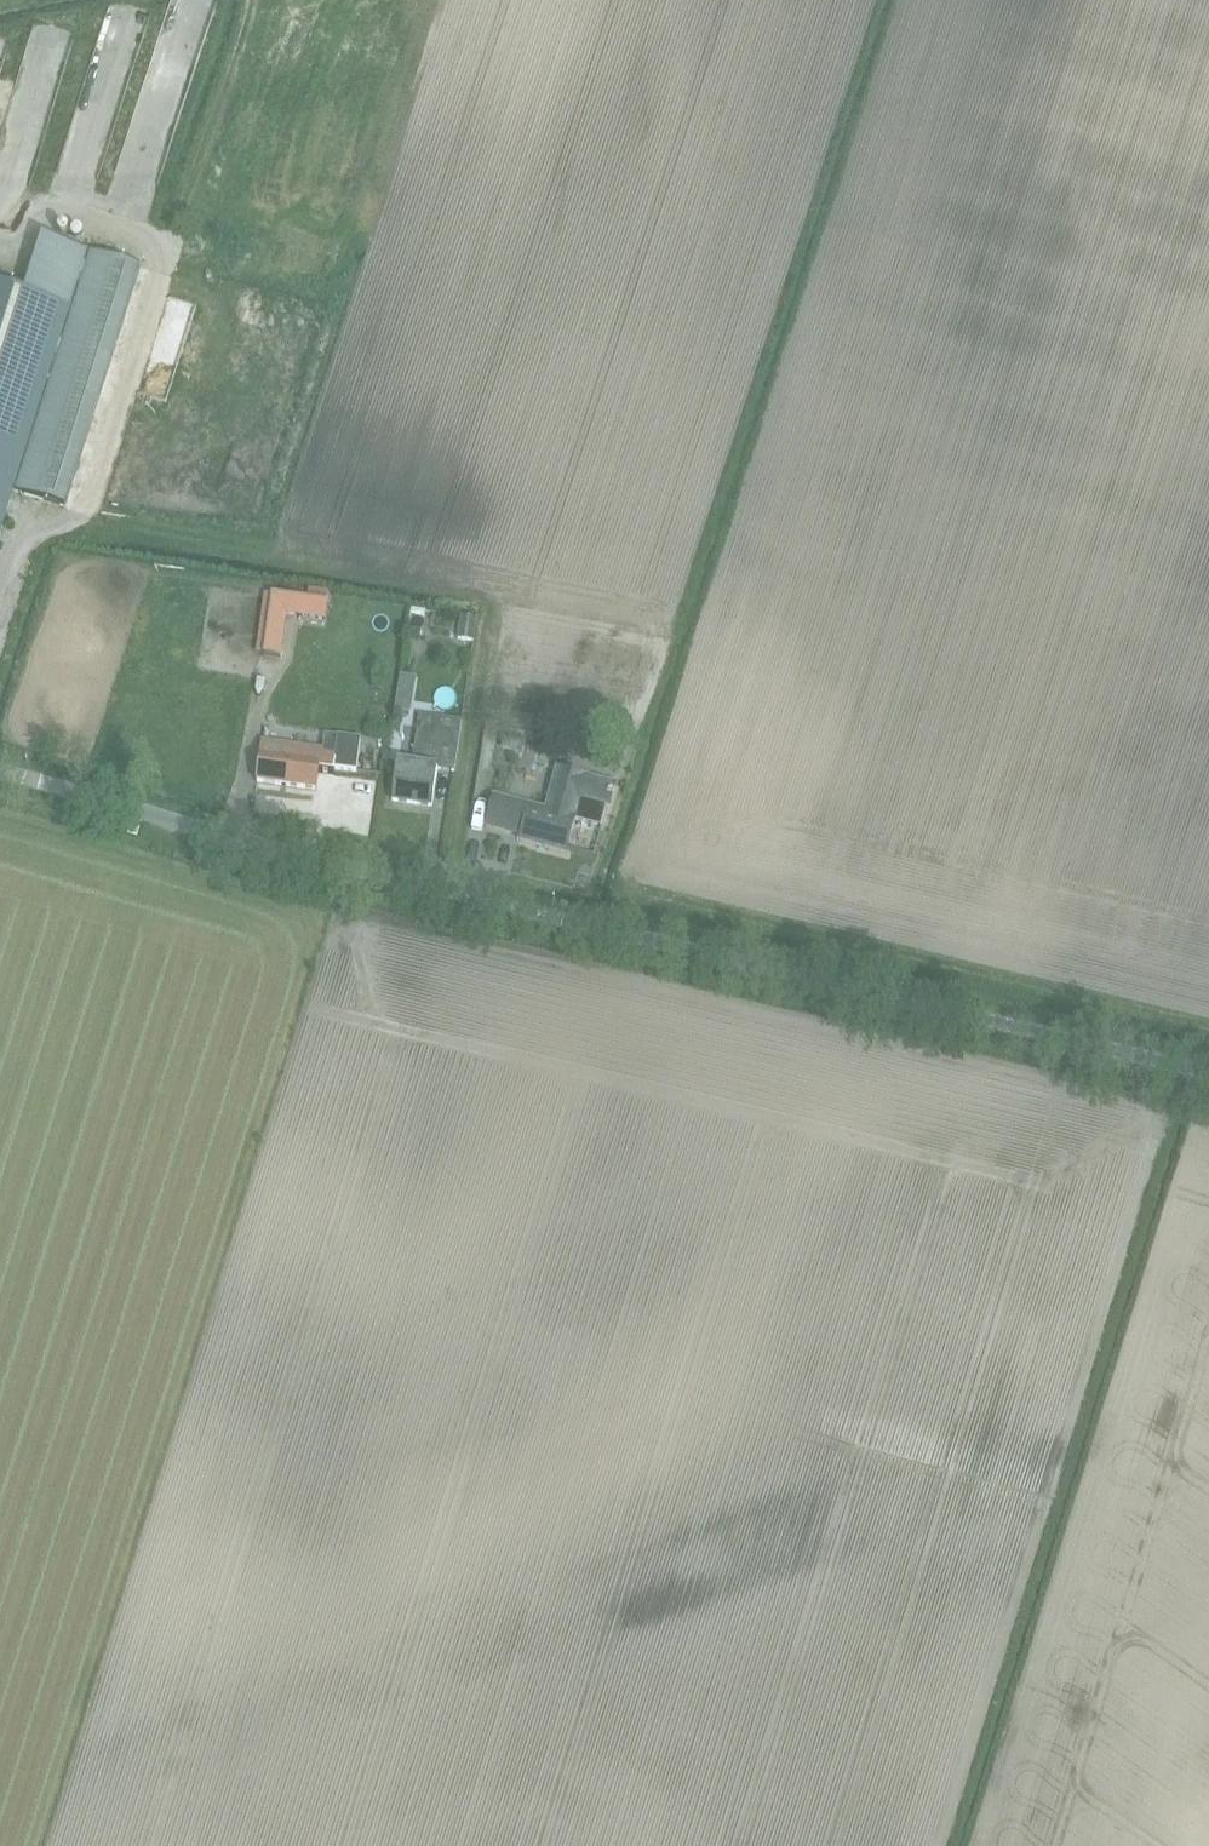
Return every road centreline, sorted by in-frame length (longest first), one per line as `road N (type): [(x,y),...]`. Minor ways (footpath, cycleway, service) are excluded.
road 1 (unclassified): [(1208,1080),(0,772)]

